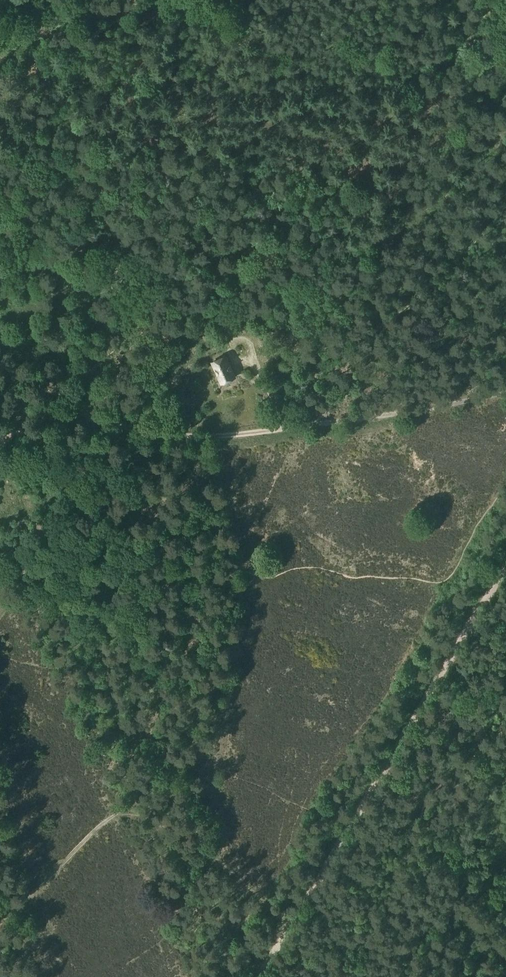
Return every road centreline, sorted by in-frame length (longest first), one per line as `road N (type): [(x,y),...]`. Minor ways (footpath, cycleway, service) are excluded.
road 1 (track): [(169,0),(136,96),(145,125),(169,139),(345,185),(368,147),(374,0)]
road 2 (track): [(254,976),(505,558)]
road 3 (track): [(0,923),(143,771),(229,579)]
road 4 (track): [(0,367),(77,409),(174,437),(329,422)]
road 5 (track): [(345,185),(341,222),(311,303),(305,425)]
road 6 (track): [(289,920),(192,839),(129,812),(104,818)]
road 7 (unclassified): [(329,422),(505,393)]

